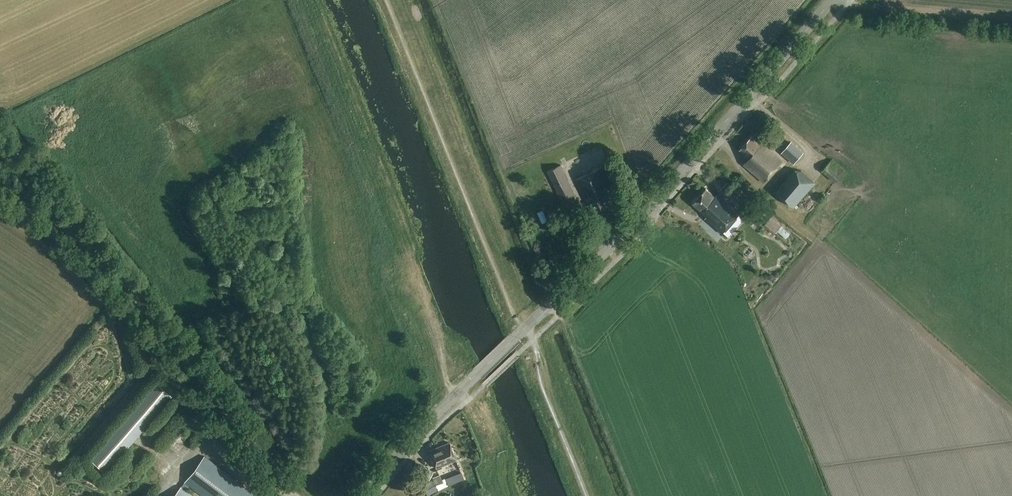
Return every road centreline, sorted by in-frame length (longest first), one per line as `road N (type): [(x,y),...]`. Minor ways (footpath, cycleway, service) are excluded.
road 1 (tertiary): [(364,495),(414,436),(634,223),(832,0)]
road 2 (track): [(0,180),(118,271),(297,495)]

